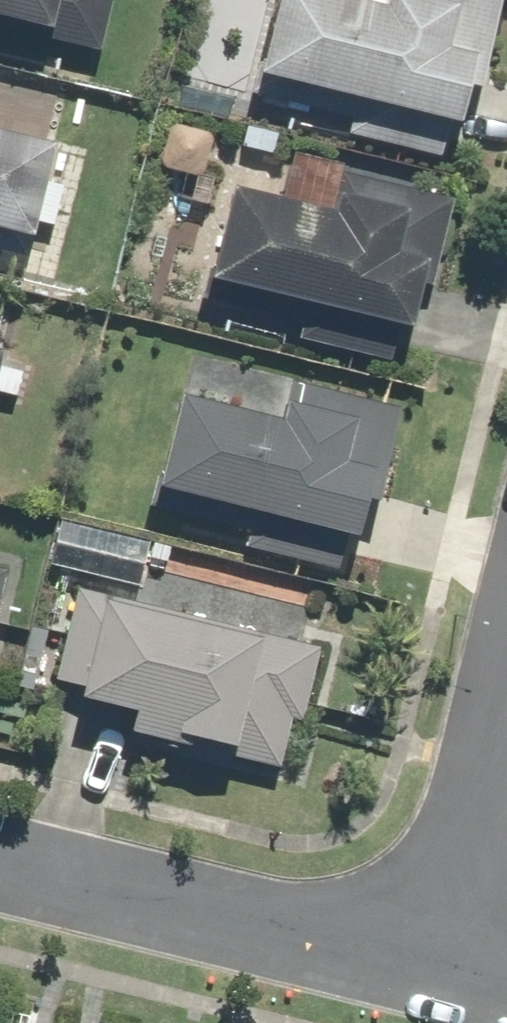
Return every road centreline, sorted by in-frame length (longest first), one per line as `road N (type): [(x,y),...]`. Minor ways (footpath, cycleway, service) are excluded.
road 1 (residential): [(0,865),(434,973)]
road 2 (residential): [(434,973),(506,666)]

